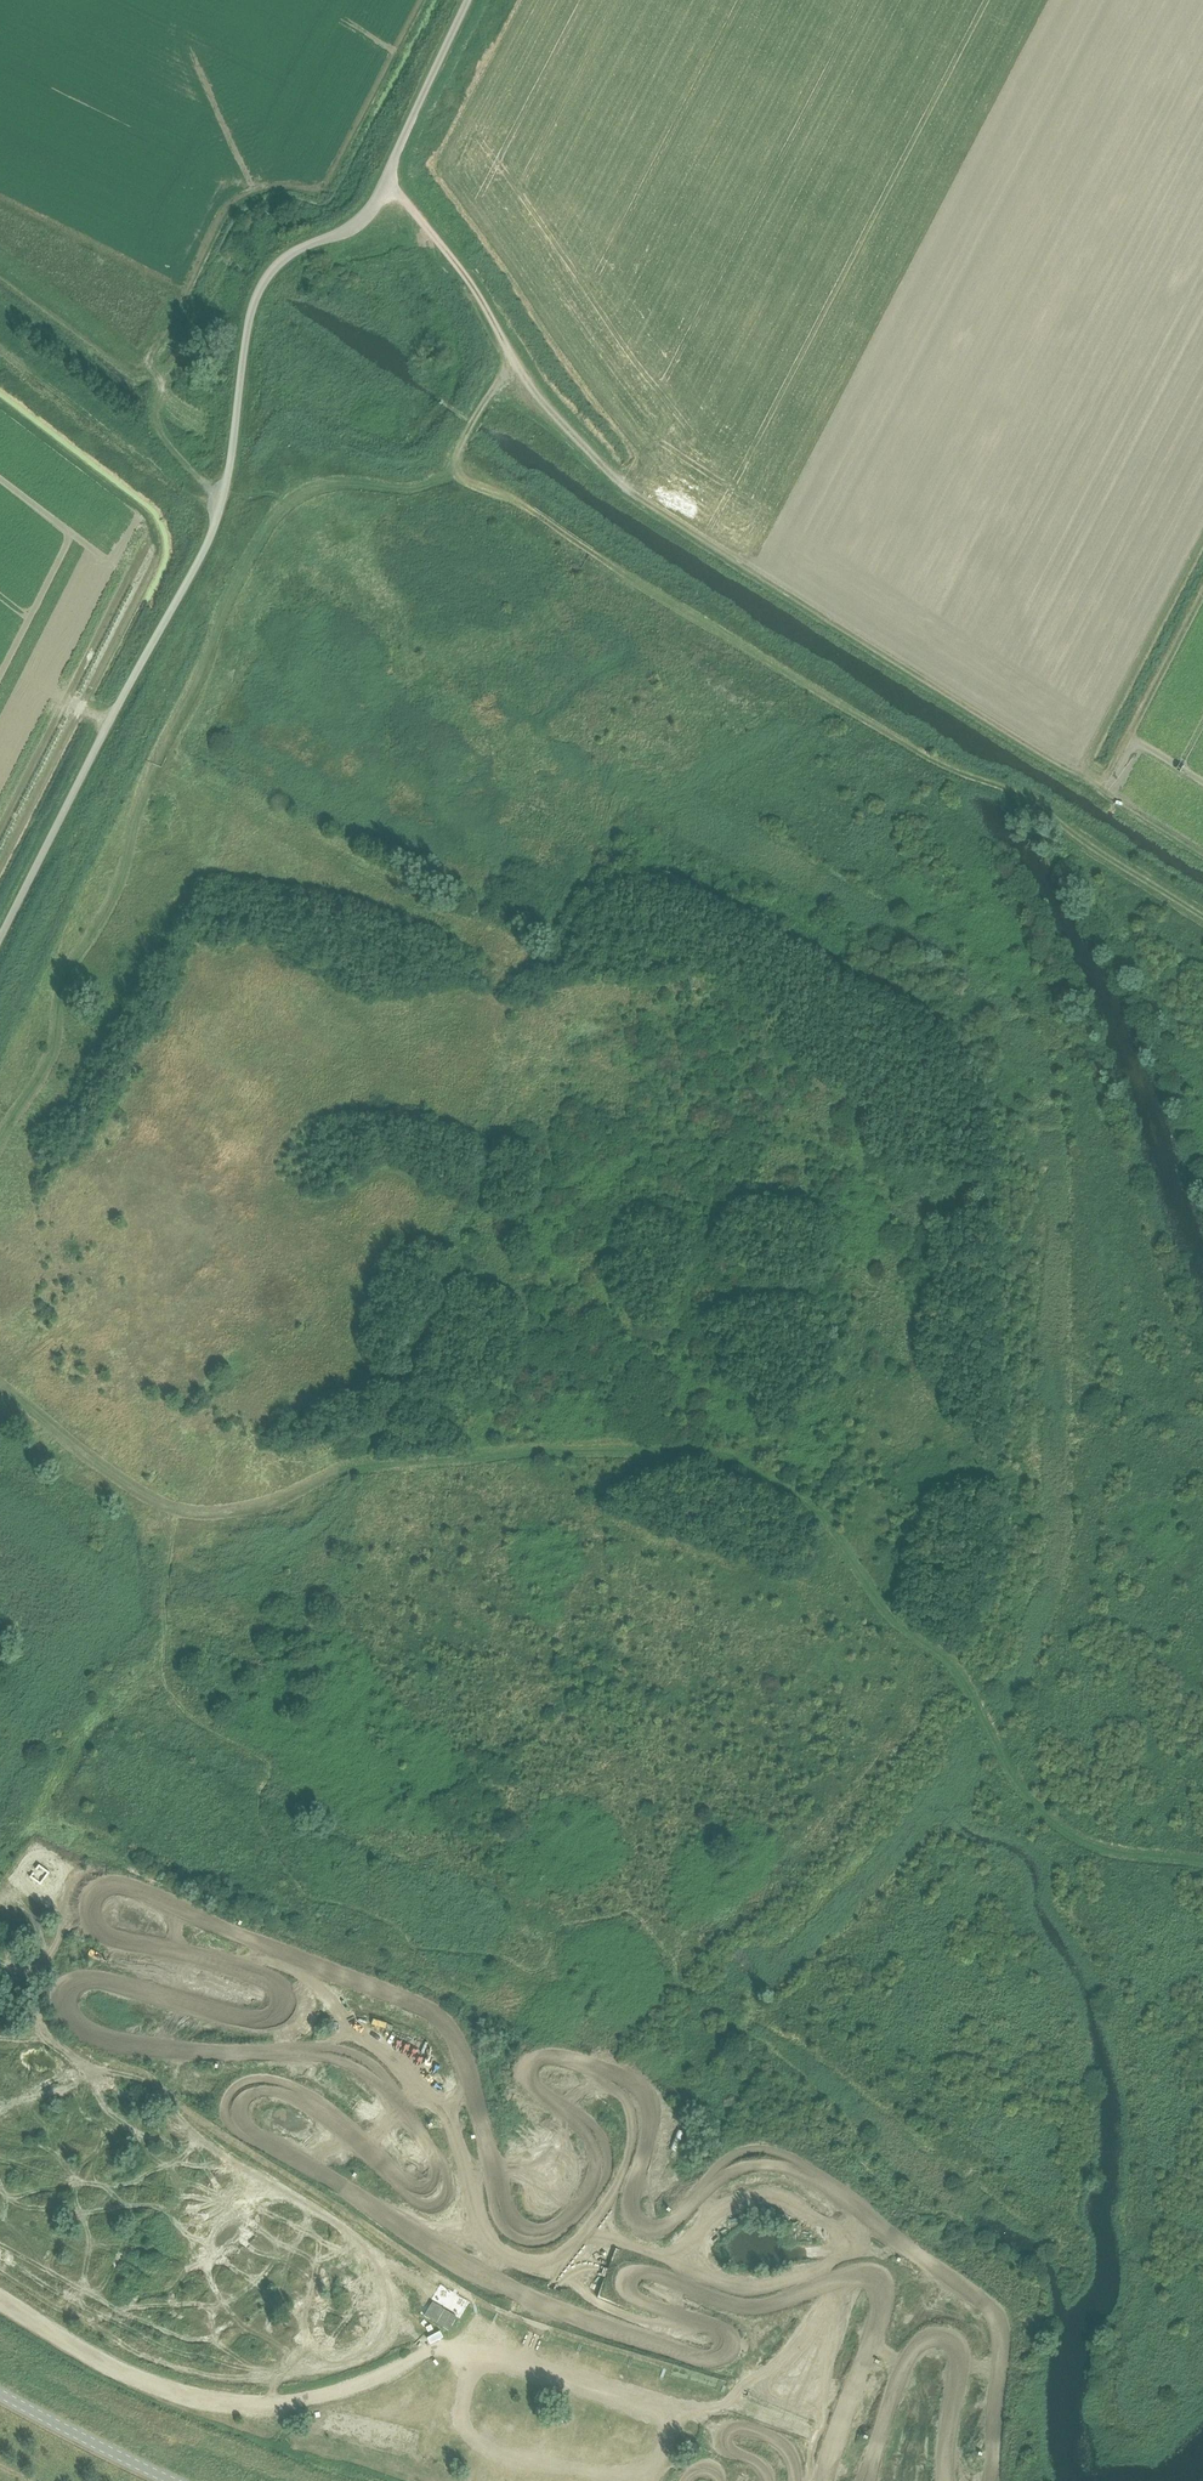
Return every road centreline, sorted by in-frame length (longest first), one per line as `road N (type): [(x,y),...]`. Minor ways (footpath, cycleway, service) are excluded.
road 1 (unclassified): [(0,936),(202,557),(225,496),(252,301),(274,265),(368,216),(385,184)]
road 2 (track): [(752,2373),(761,2327),(624,2316),(510,2255),(475,2225),(453,2143),(330,1997),(313,1963)]
road 3 (track): [(0,358),(158,478),(225,496)]
road 4 (unclassified): [(511,365),(467,278),(385,184)]
road 5 (unclassified): [(385,184),(467,0)]
road 6 (tertiary): [(173,2480),(0,2395)]
road 7 (track): [(761,2327),(770,2293),(799,2271),(833,2261),(859,2214)]
road 8 (unclassified): [(511,365),(614,476)]

